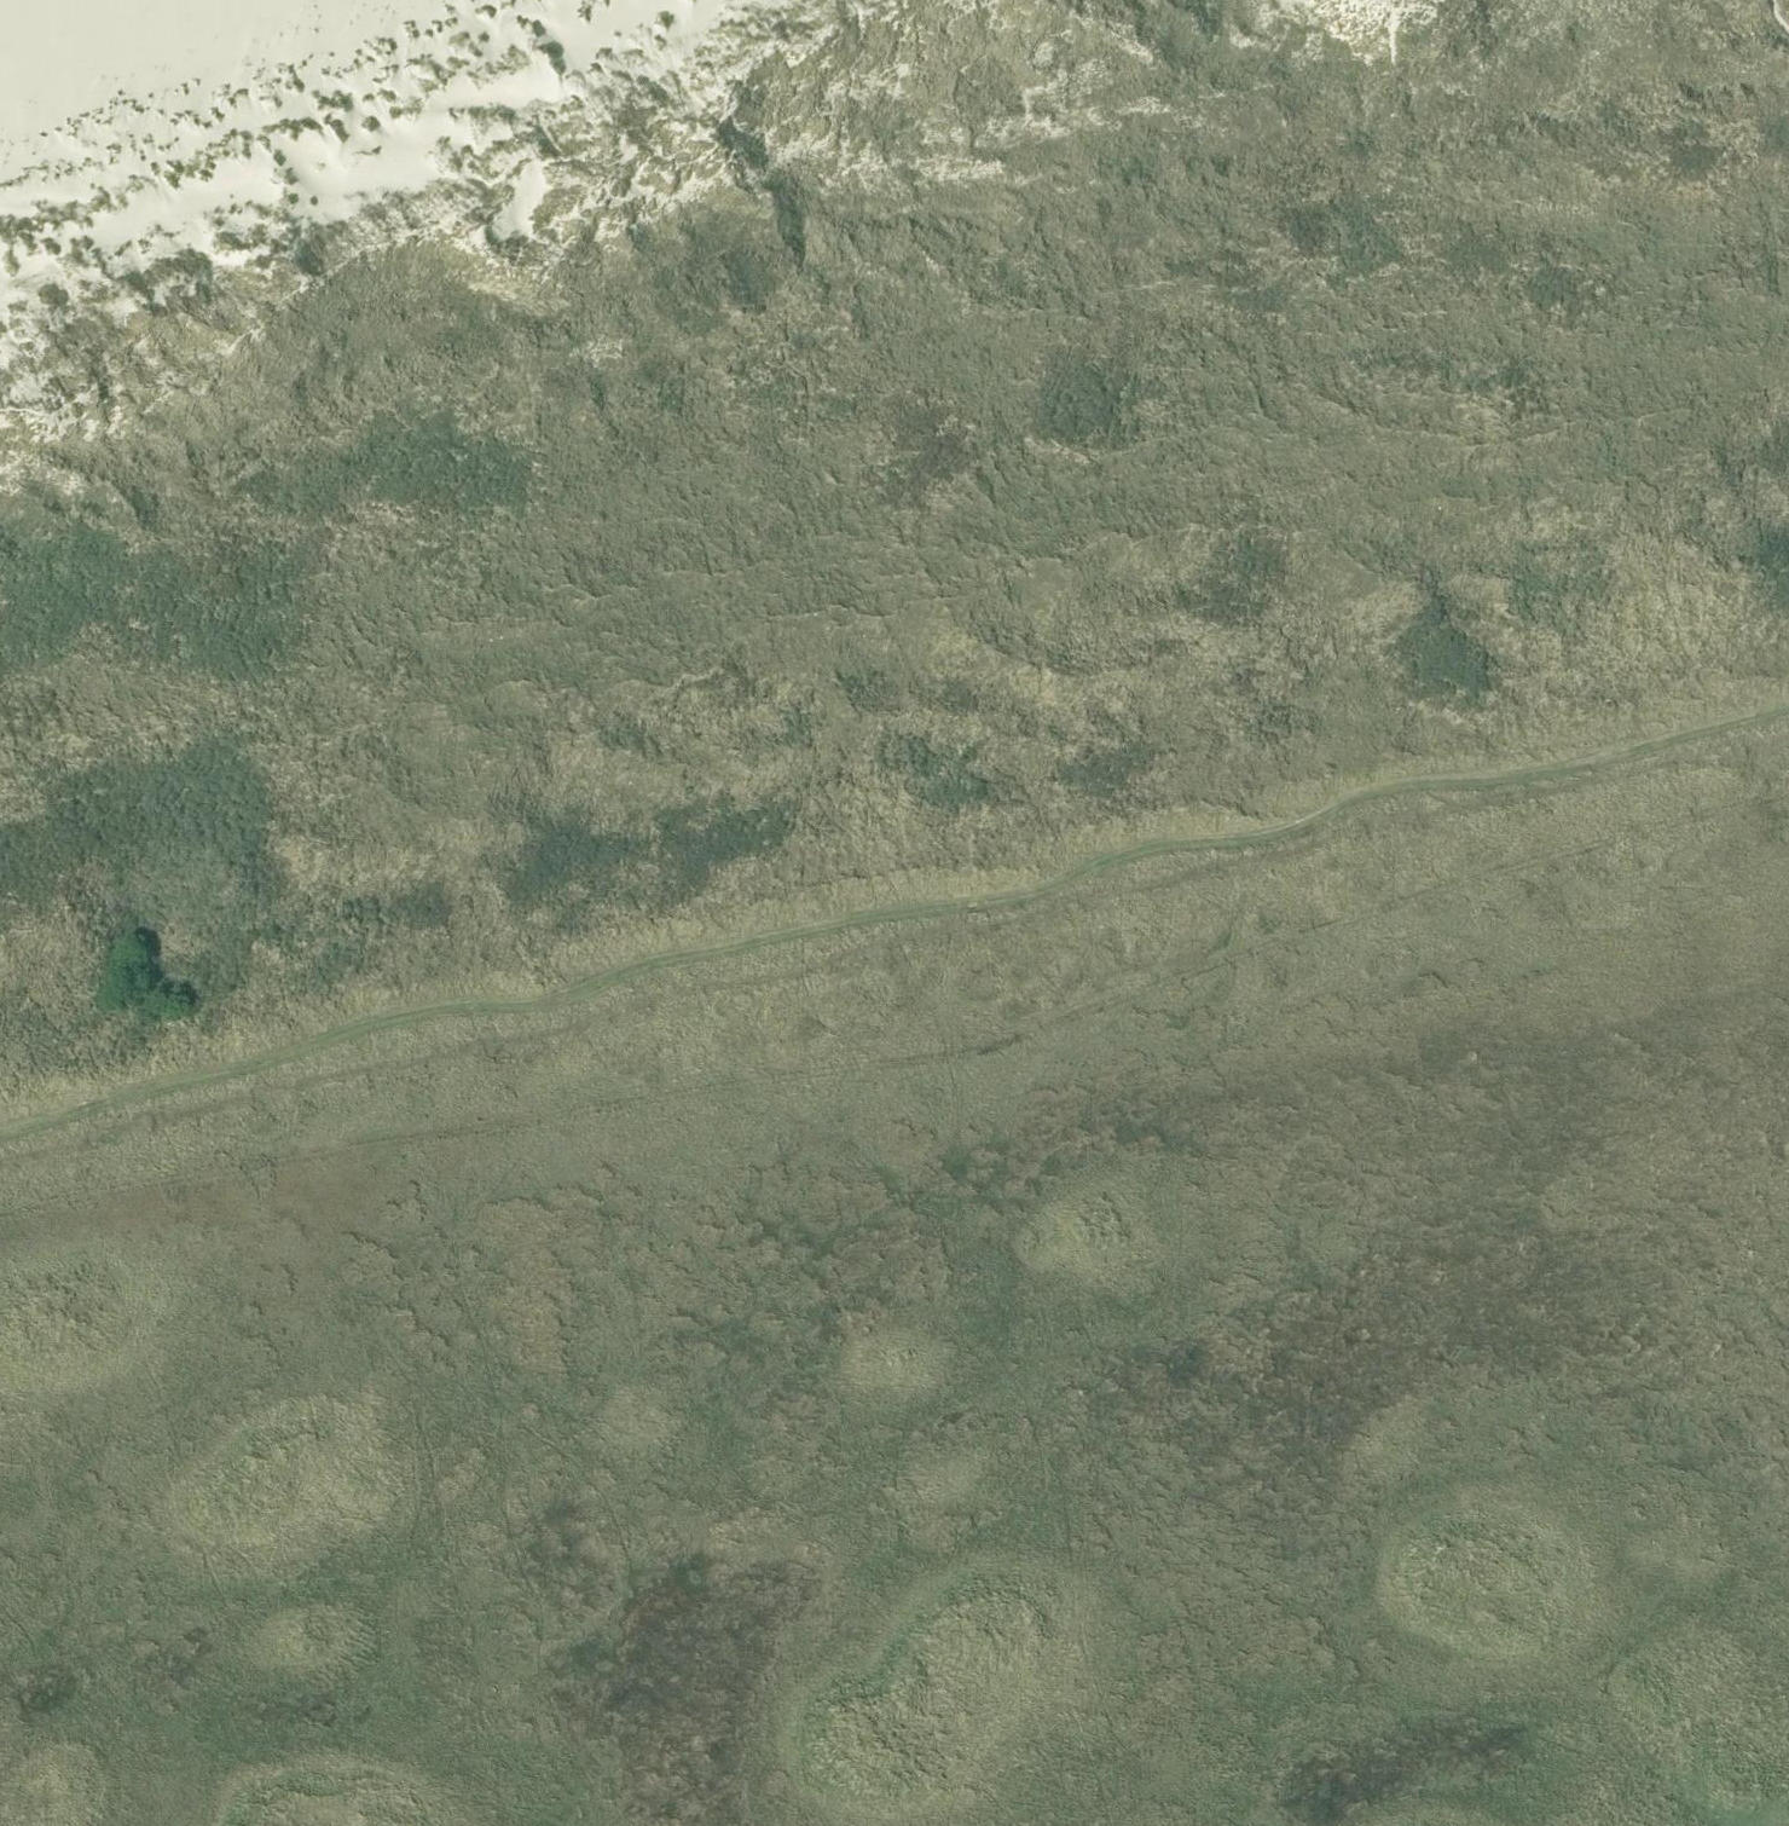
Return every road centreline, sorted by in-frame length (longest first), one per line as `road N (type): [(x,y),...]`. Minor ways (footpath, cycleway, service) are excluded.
road 1 (track): [(0,1142),(476,998),(1788,699)]

